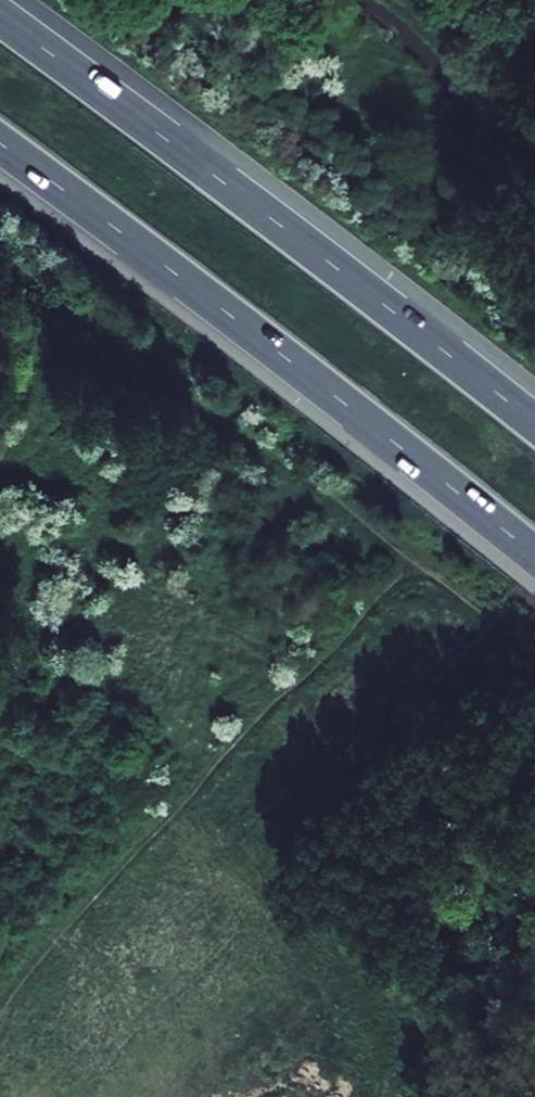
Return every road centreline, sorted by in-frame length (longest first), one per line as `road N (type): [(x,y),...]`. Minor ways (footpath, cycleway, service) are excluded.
road 1 (motorway): [(0,143),(534,554)]
road 2 (motorway): [(534,422),(0,15)]
road 3 (track): [(0,993),(412,569)]
road 4 (track): [(192,795),(334,944),(306,1027),(237,1096)]
road 5 (track): [(412,569),(534,669)]

